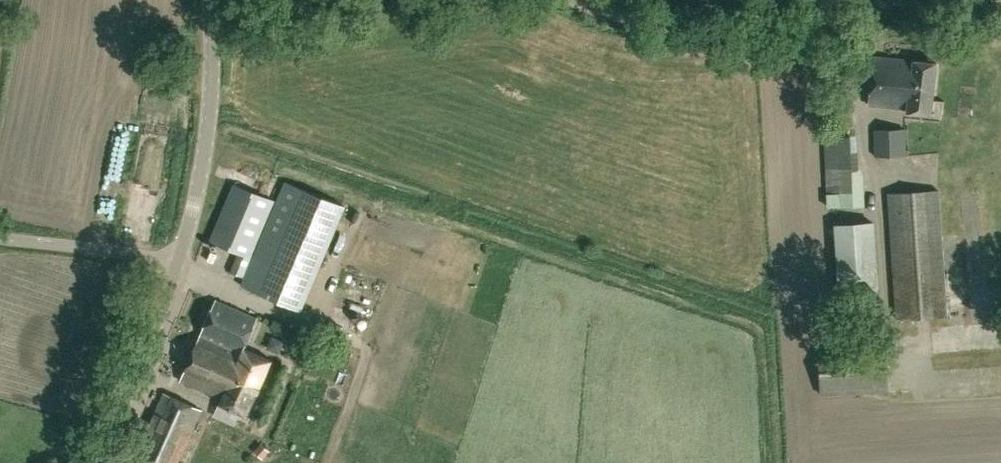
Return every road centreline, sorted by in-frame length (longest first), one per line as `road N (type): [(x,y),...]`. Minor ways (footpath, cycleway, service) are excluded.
road 1 (unclassified): [(184,259),(208,144),(213,0)]
road 2 (unclassified): [(107,462),(136,405),(184,259)]
road 3 (unclassified): [(184,259),(0,239)]

